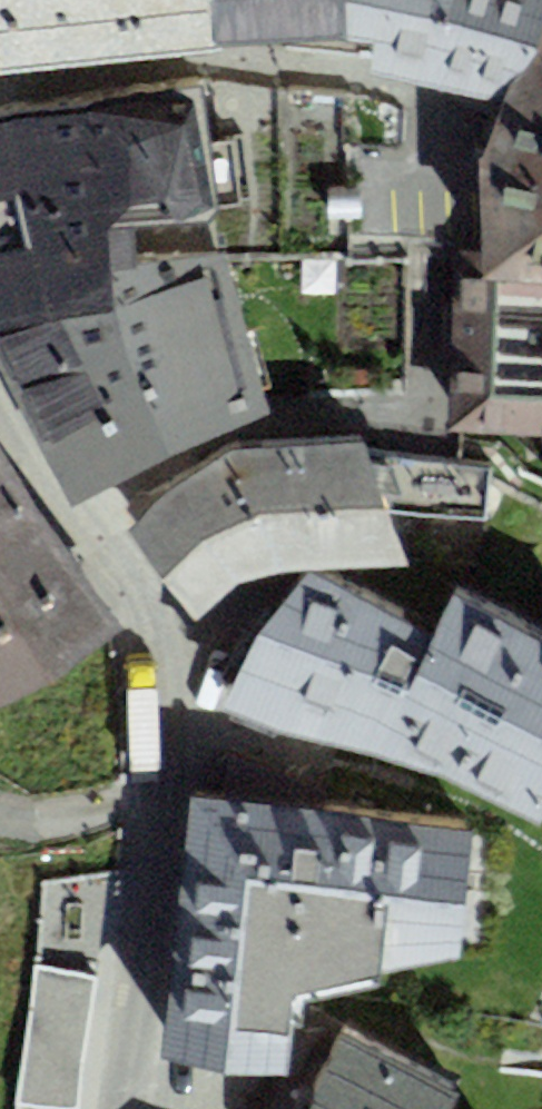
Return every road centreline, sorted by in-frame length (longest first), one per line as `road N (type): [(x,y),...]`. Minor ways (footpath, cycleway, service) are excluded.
road 1 (residential): [(115,1108),(149,808),(151,688),(141,634),(0,387)]

